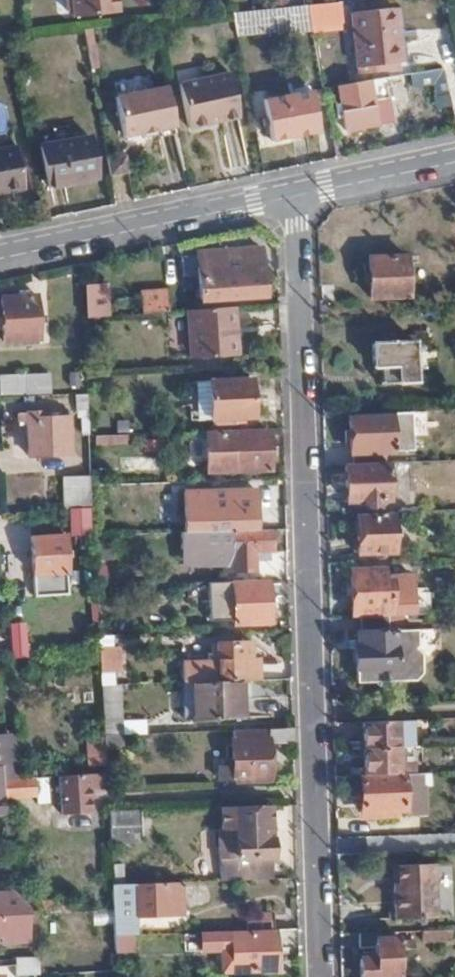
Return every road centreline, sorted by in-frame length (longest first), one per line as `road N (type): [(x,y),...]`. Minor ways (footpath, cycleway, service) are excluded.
road 1 (residential): [(302,194),(321,976)]
road 2 (residential): [(0,257),(302,194)]
road 3 (residential): [(302,194),(454,160)]

